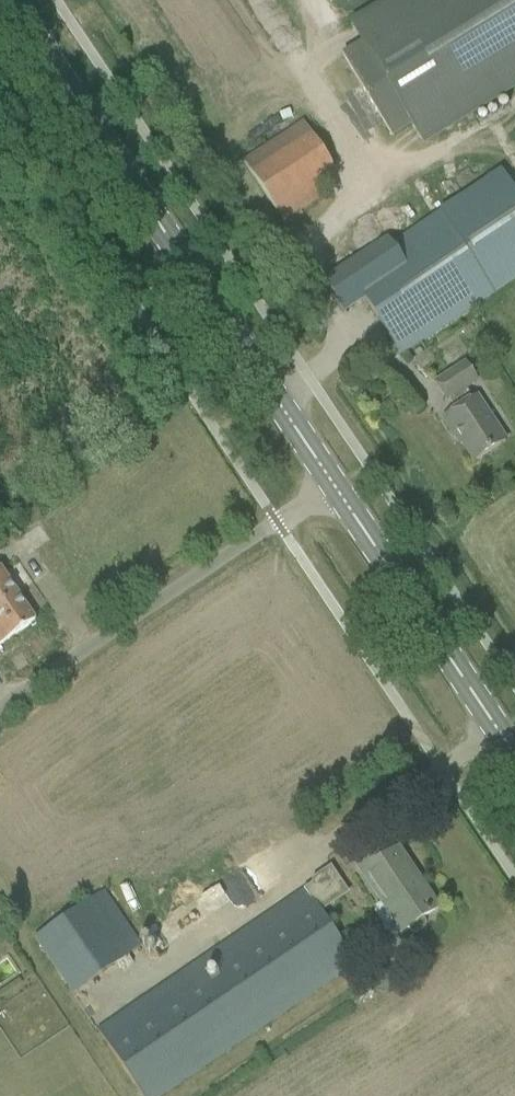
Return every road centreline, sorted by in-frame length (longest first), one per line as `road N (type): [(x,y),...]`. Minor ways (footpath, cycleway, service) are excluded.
road 1 (secondary): [(334,489),(7,0)]
road 2 (unclassified): [(0,707),(334,489)]
road 3 (secondary): [(514,758),(334,489)]

